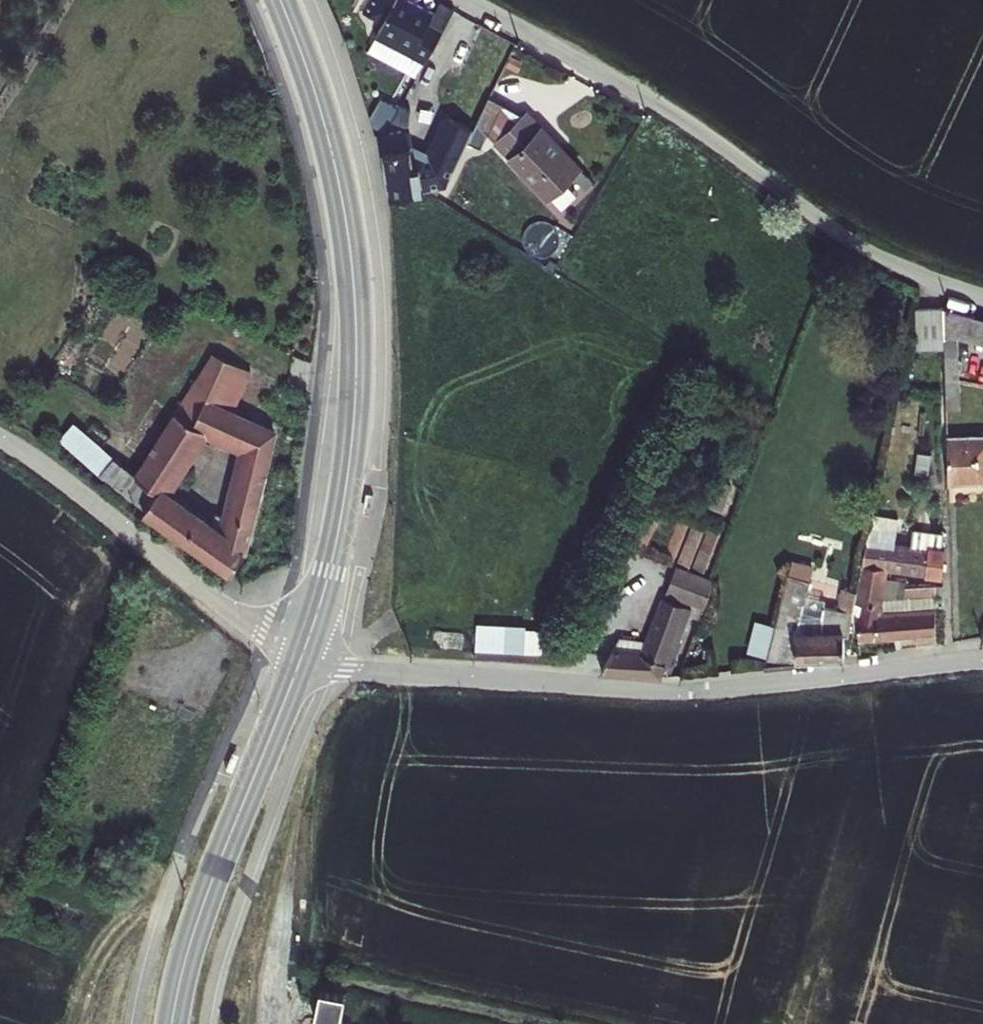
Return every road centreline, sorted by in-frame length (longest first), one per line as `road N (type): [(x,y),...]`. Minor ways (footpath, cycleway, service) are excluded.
road 1 (residential): [(304,654),(376,672),(640,692),(982,660)]
road 2 (secondary): [(304,654),(343,510),(357,329),(332,151),(281,0)]
road 3 (secondary): [(172,1023),(198,922),(304,654)]
road 4 (unclassified): [(0,436),(198,587),(304,654)]

